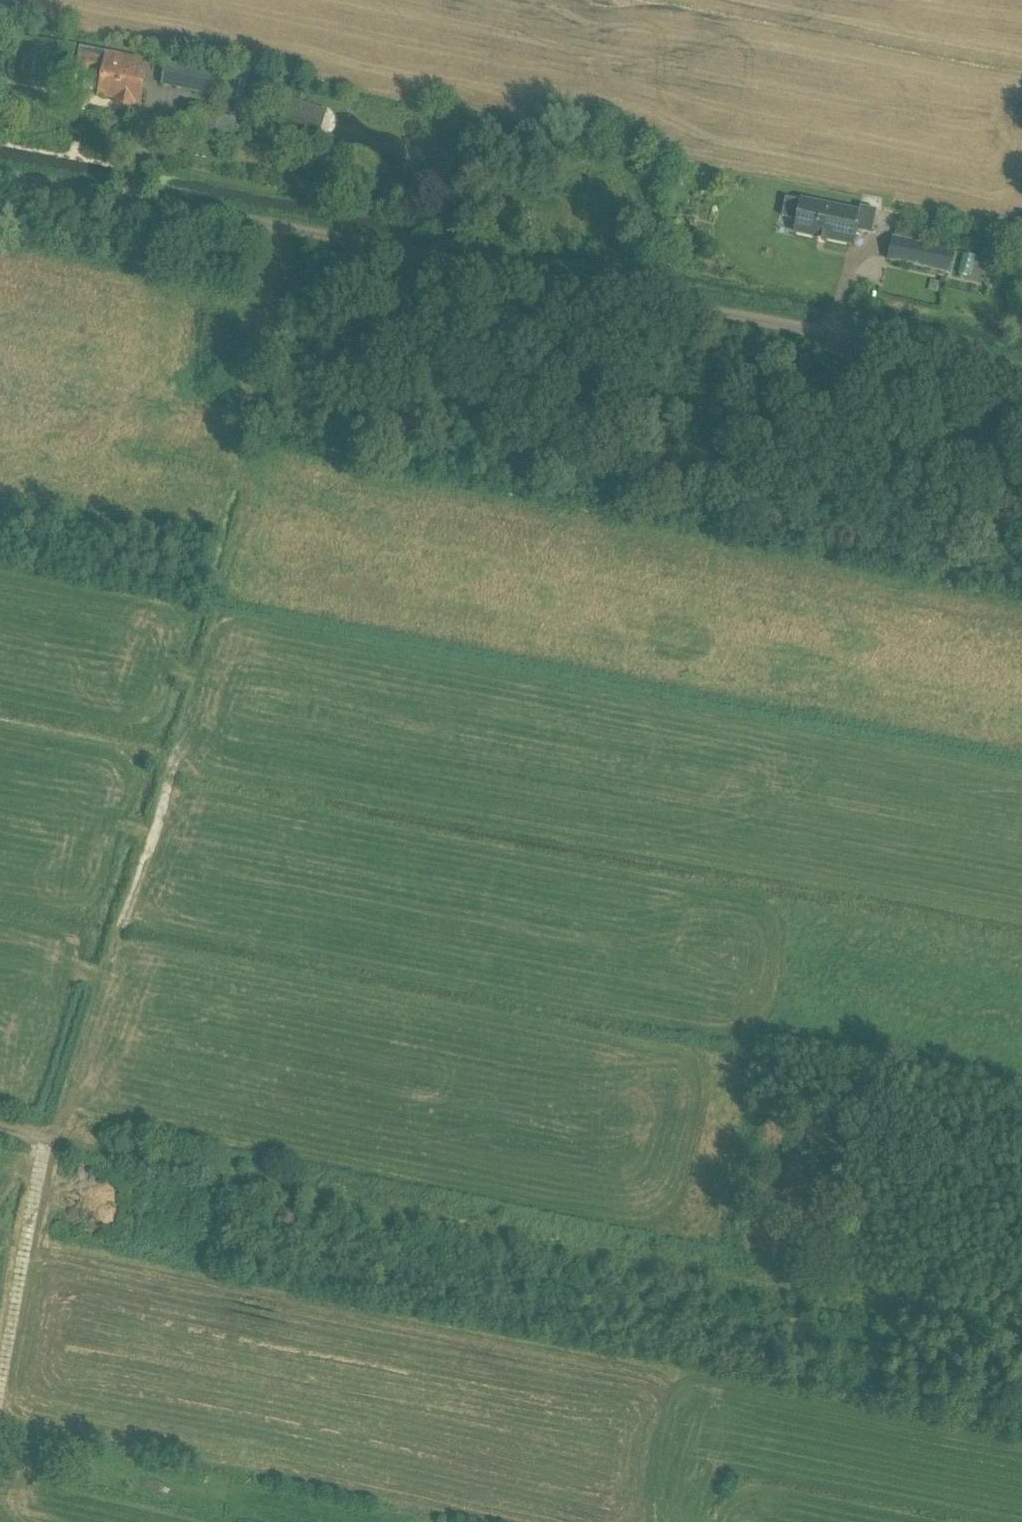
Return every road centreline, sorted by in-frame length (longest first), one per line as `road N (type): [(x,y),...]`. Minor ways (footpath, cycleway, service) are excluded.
road 1 (track): [(0,174),(1021,369)]

